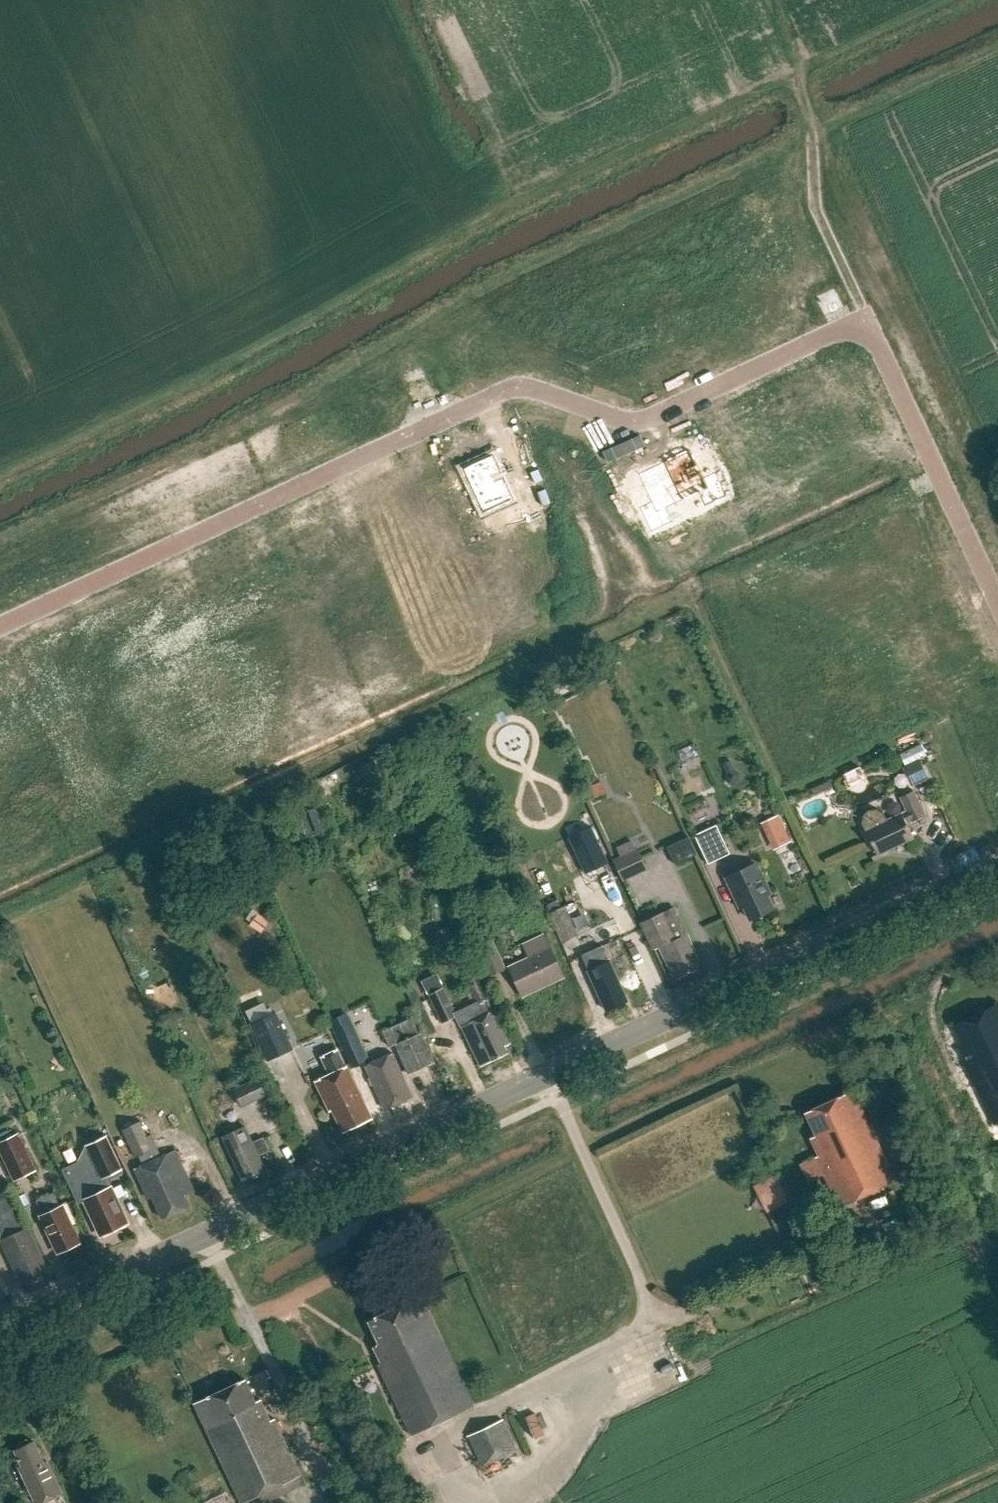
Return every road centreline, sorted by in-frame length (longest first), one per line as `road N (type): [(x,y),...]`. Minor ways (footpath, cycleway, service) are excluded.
road 1 (residential): [(0,628),(519,387),(637,425),(863,320),(997,602)]
road 2 (tertiary): [(0,1334),(997,864)]
road 3 (track): [(792,78),(487,221),(224,369),(0,479)]
road 4 (track): [(863,320),(816,214),(812,112),(792,78)]
road 5 (track): [(792,78),(943,0)]

